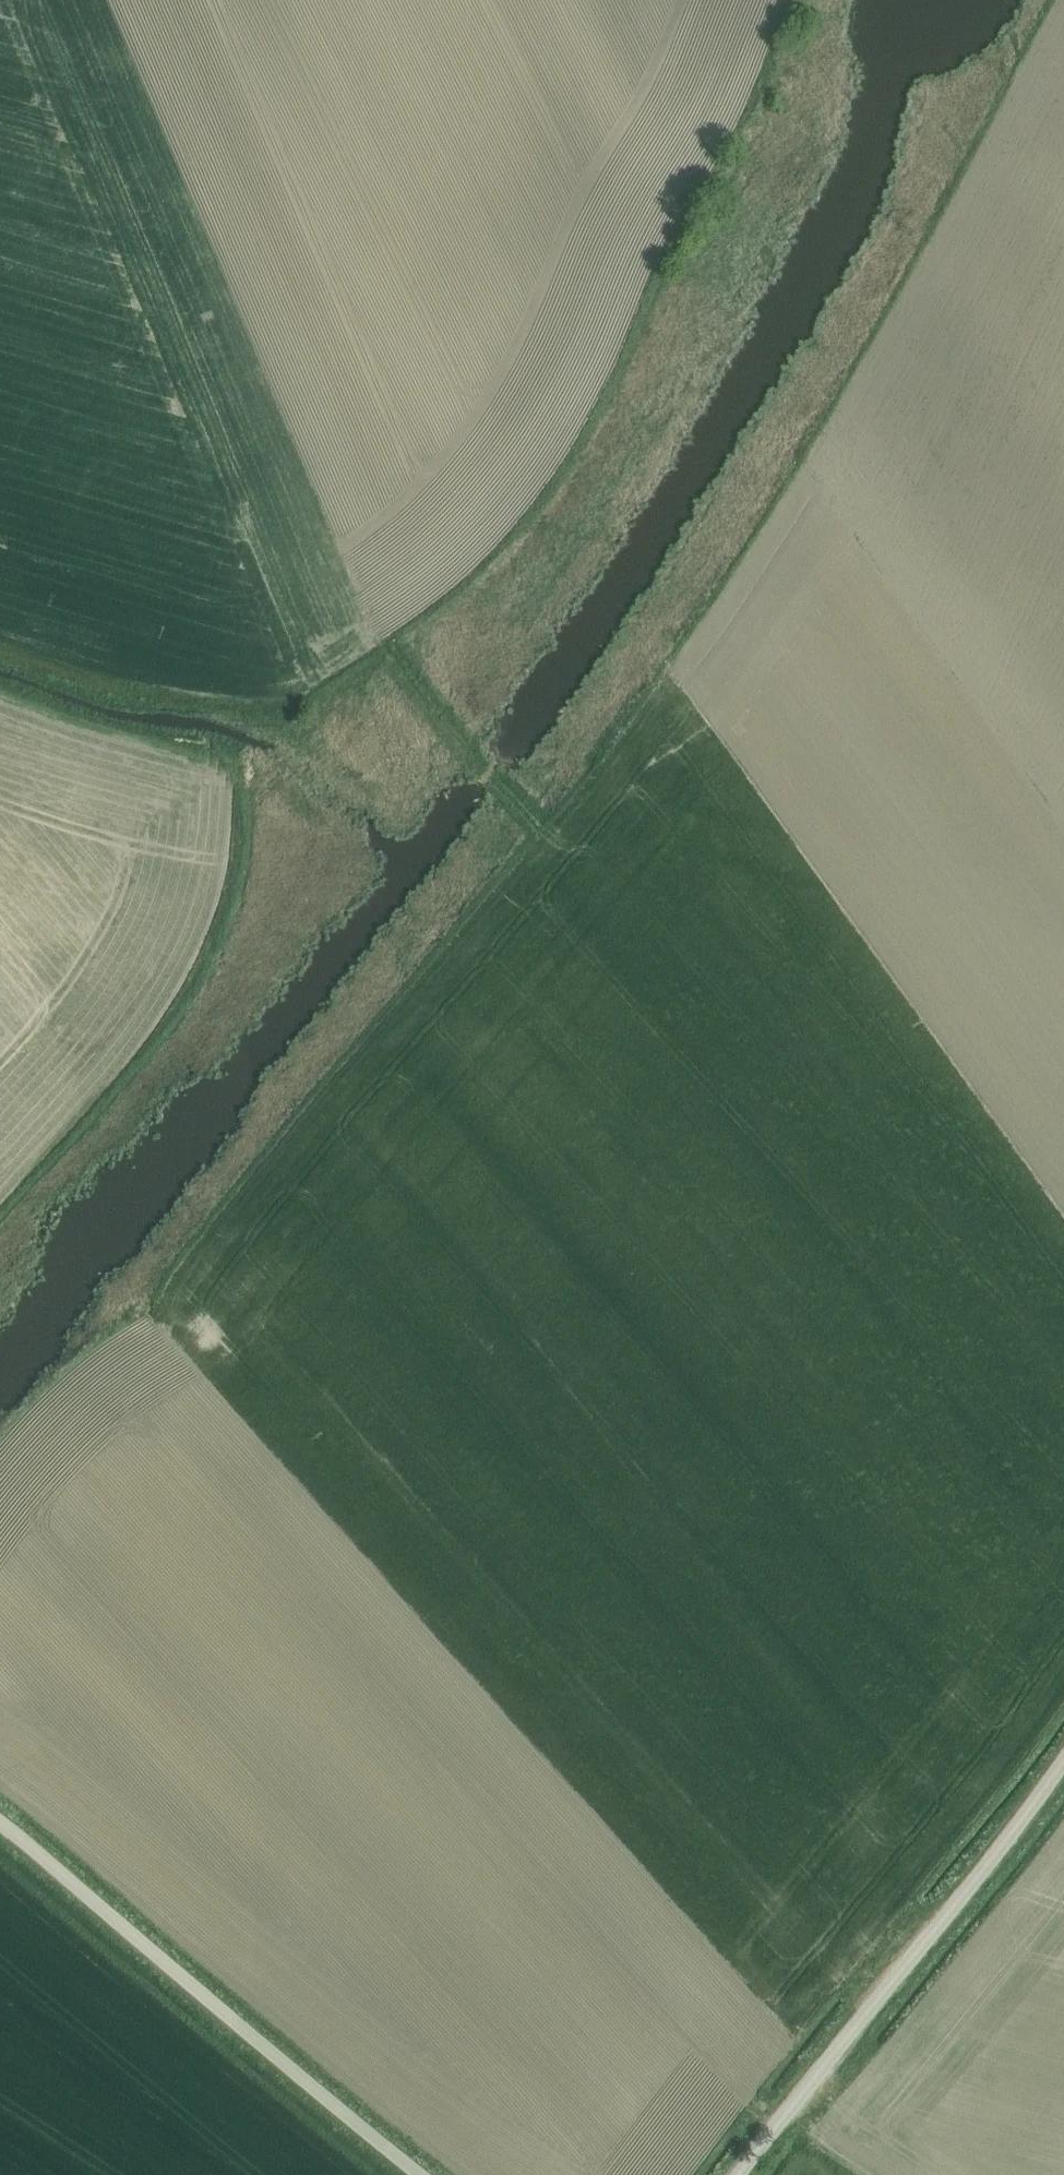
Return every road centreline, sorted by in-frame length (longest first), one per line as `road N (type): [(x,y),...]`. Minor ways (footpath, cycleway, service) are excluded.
road 1 (unclassified): [(0,1823),(421,2174)]
road 2 (unclassified): [(739,2174),(1063,1760)]

